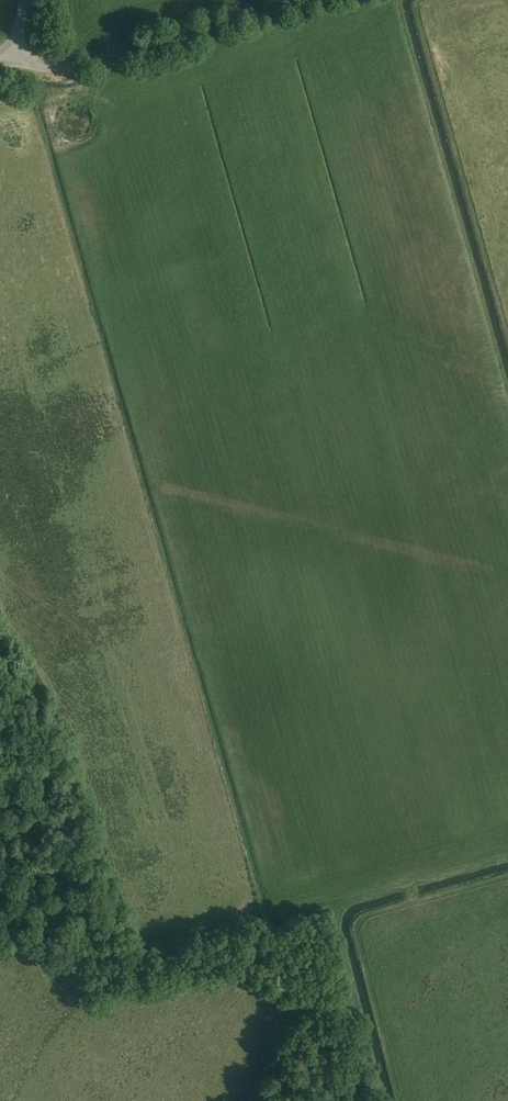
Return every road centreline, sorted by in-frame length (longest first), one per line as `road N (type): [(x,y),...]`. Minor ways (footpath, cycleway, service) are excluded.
road 1 (track): [(6,50),(67,66),(309,0)]

